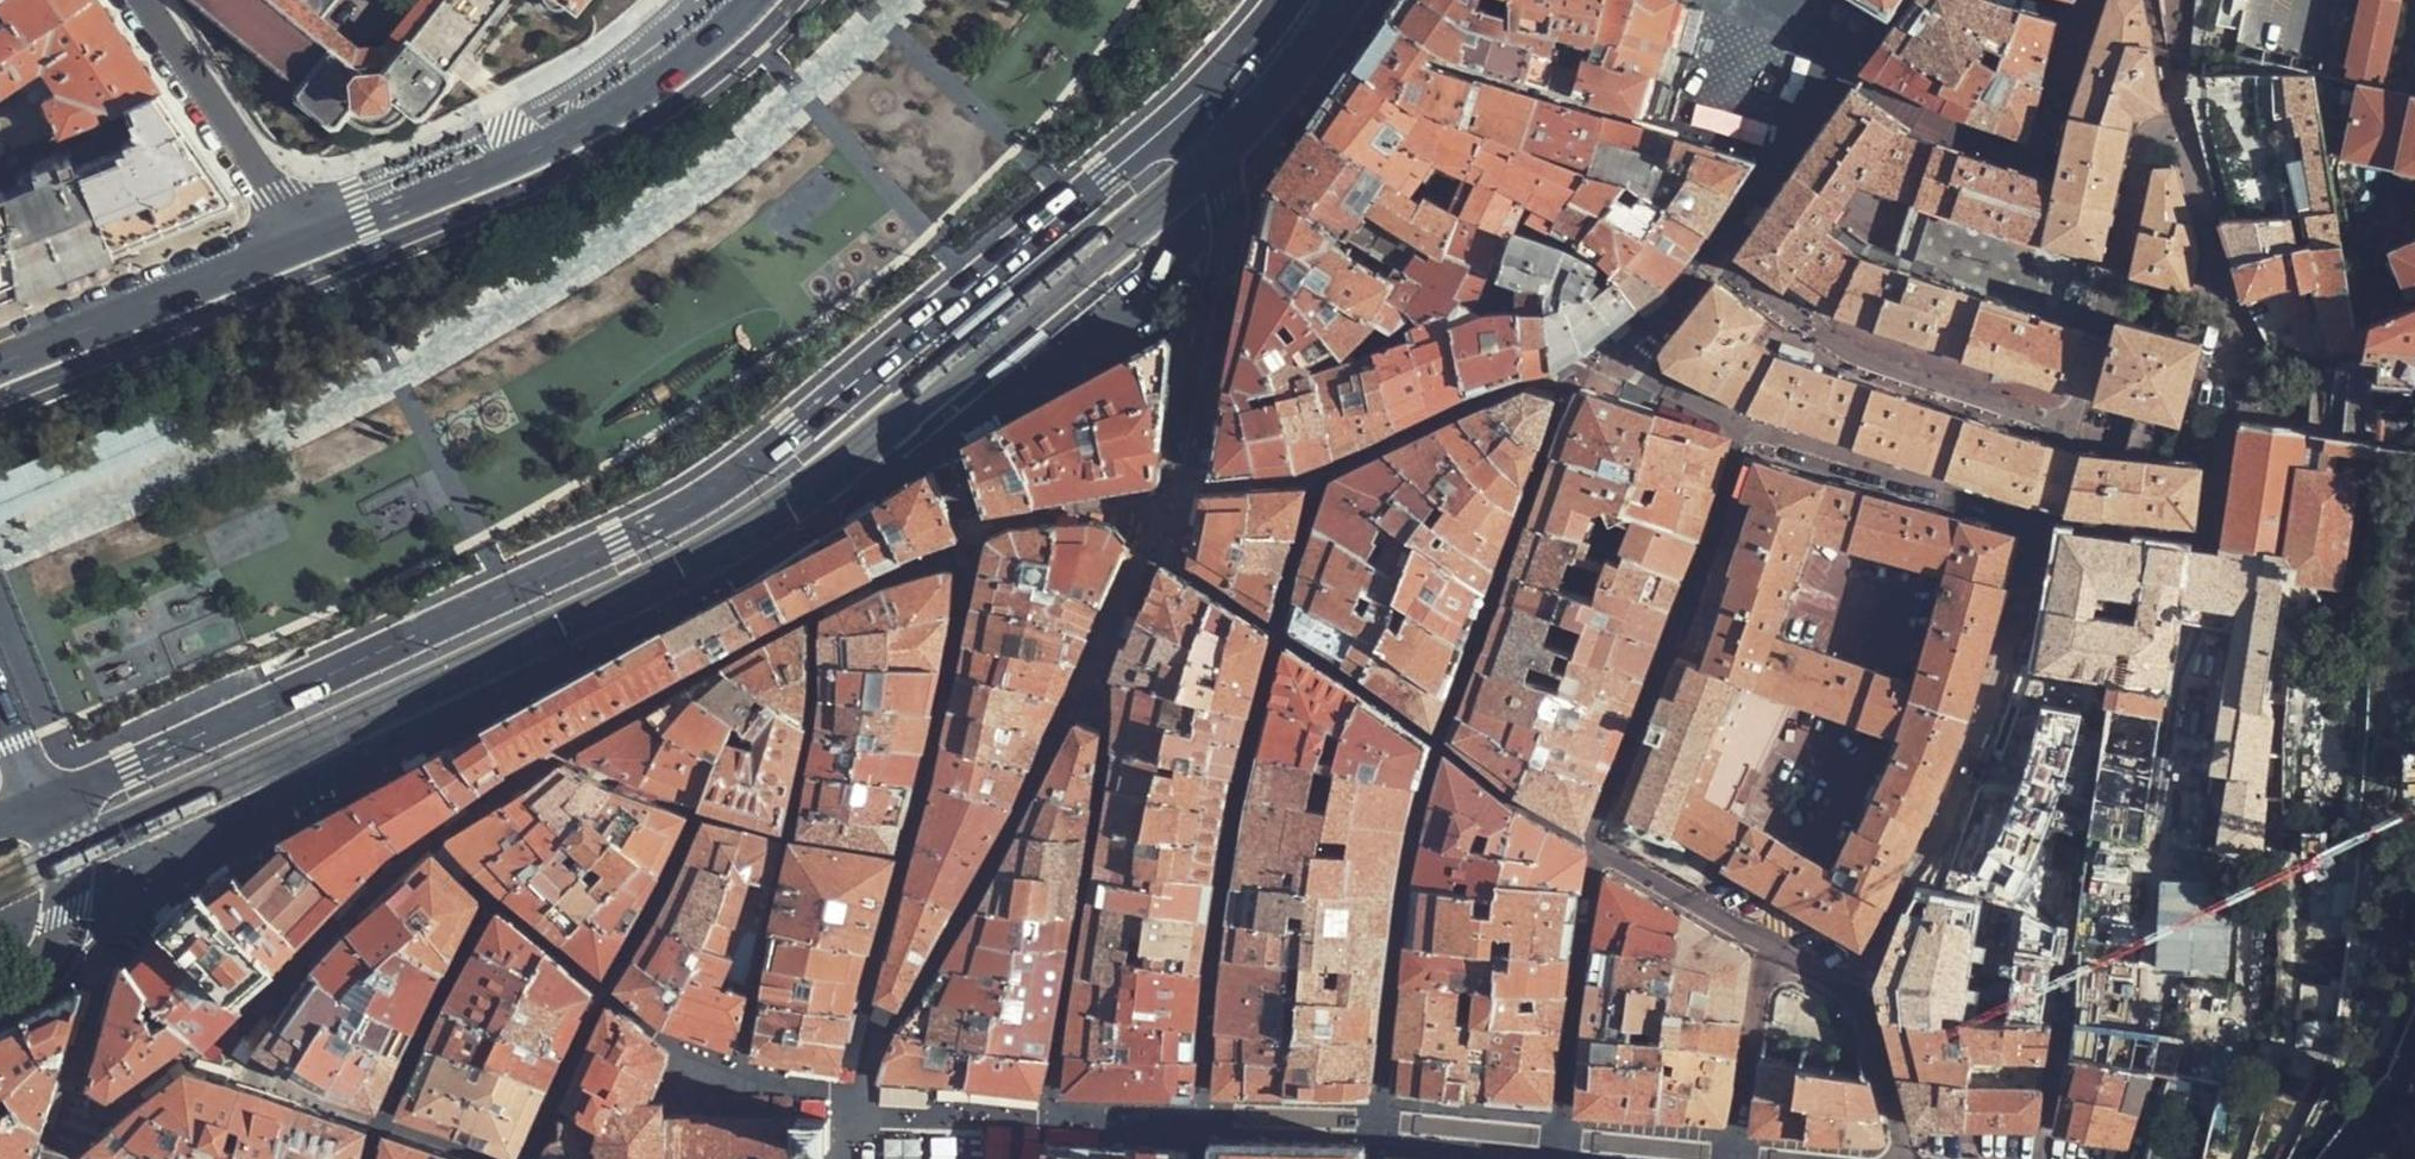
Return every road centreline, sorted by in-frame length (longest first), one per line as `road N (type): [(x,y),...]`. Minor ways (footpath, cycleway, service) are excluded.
road 1 (primary): [(0,854),(233,741),(666,474),(889,328),(1157,96)]
road 2 (primary): [(42,804),(510,594),(712,494),(1187,108)]
road 3 (residential): [(2043,519),(1740,423),(1712,539),(1601,818),(1597,848)]
road 4 (residential): [(1561,1140),(1380,1121),(1040,1121)]
road 5 (primary): [(754,0),(612,109),(528,153),(305,240)]
road 6 (residential): [(1855,992),(1968,768),(2043,519)]
road 7 (residential): [(2182,124),(2157,130),(2145,151),(2043,519)]
road 8 (residential): [(1165,515),(1183,478),(1231,254),(1219,168),(1187,108)]
road 9 (primary): [(305,240),(0,363)]
road 10 (residential): [(1597,848),(1855,992)]
road 11 (residential): [(1597,848),(1561,1140)]
road 12 (residential): [(305,240),(142,0)]
road 13 (residential): [(42,804),(68,864),(67,957),(0,999)]
road 14 (residential): [(2182,124),(2235,345)]
road 15 (residential): [(1754,1158),(1561,1140)]
road 16 (residential): [(1855,992),(1905,1158)]
road 17 (primary): [(1187,108),(1283,0)]
road 18 (primary): [(1157,96),(1252,0)]

